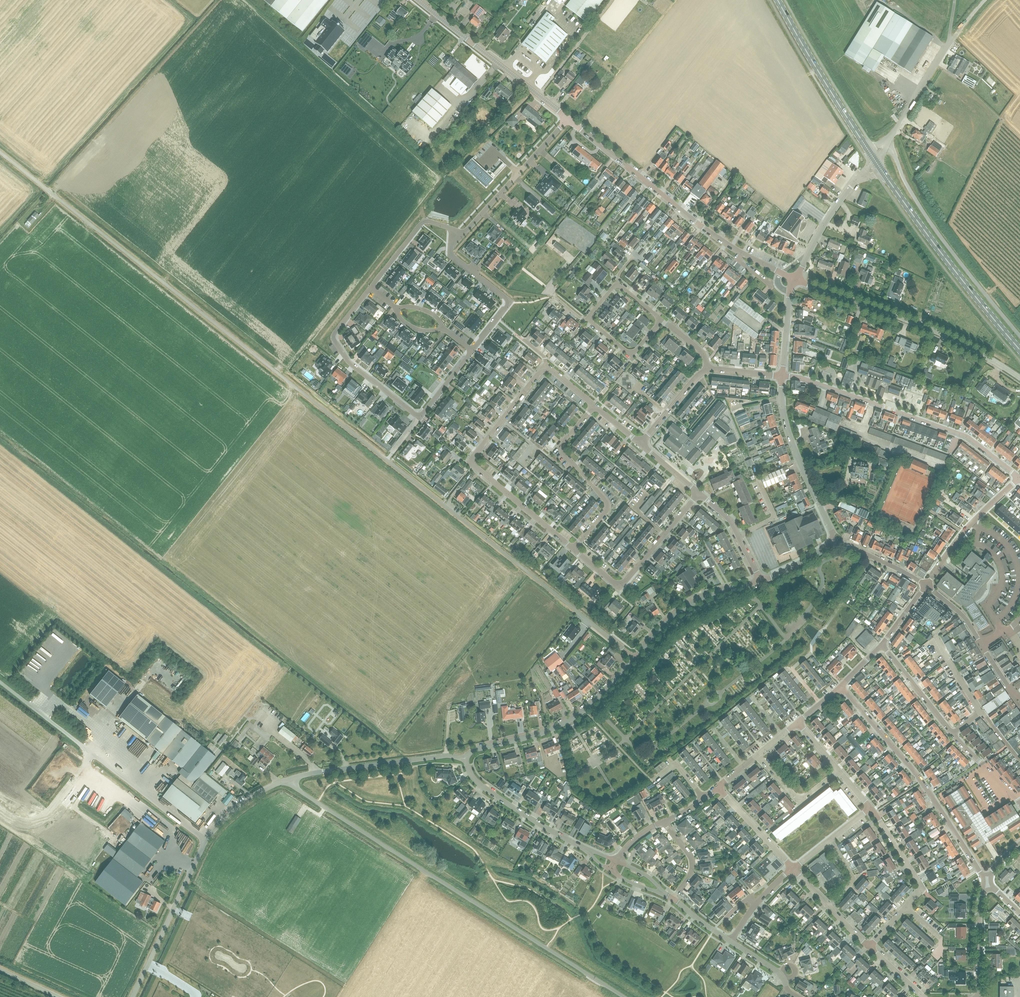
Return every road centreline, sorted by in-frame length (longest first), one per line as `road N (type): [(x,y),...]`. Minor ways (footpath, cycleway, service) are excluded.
road 1 (unclassified): [(387,460),(0,151)]
road 2 (unclassified): [(623,996),(290,779)]
road 3 (unclassified): [(636,658),(387,460)]
road 4 (residential): [(290,779),(245,801),(205,839),(132,996)]
road 5 (residential): [(783,376),(968,438),(1019,478)]
road 6 (residential): [(573,549),(472,463),(546,365)]
road 7 (unclassified): [(795,280),(927,327),(1019,378)]
road 8 (residential): [(842,686),(917,776),(987,881)]
road 9 (primary): [(1019,348),(874,161)]
road 10 (unclassified): [(1019,334),(919,205),(886,143)]
road 11 (tertiary): [(568,119),(741,252)]
road 12 (residential): [(636,658),(574,717),(465,757)]
road 13 (tertiary): [(417,0),(568,119)]
road 14 (primary): [(874,161),(779,0)]
road 15 (residential): [(573,549),(607,505),(562,446),(593,406)]
road 16 (residential): [(420,417),(352,365),(334,340),(370,288)]
road 17 (residential): [(465,757),(290,779)]
road 18 (unclassified): [(886,143),(988,0)]
road 19 (residential): [(465,757),(478,782),(590,852)]
road 20 (tertiary): [(781,399),(834,542)]
road 21 (residential): [(460,236),(453,256),(507,304),(473,350)]
road 22 (residential): [(760,580),(686,607),(636,658)]
road 23 (tertiary): [(795,280),(820,231),(874,161)]
road 24 (residential): [(926,585),(980,514),(1019,478)]
road 25 (residential): [(370,288),(421,224),(460,236)]

